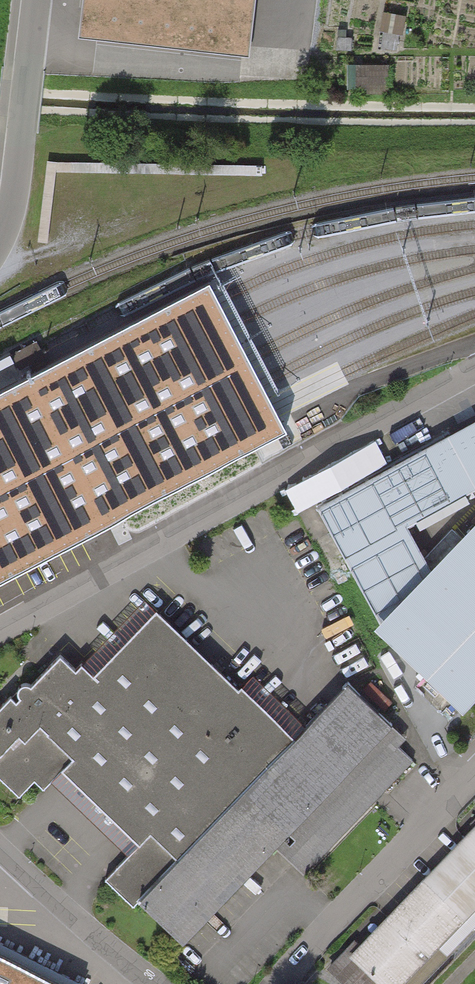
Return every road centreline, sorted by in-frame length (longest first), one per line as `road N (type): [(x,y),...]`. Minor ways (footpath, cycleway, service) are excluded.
road 1 (residential): [(474,374),(0,635)]
road 2 (residential): [(474,772),(279,983)]
road 3 (residential): [(36,0),(15,184),(0,241)]
road 4 (residential): [(154,983),(0,846)]

